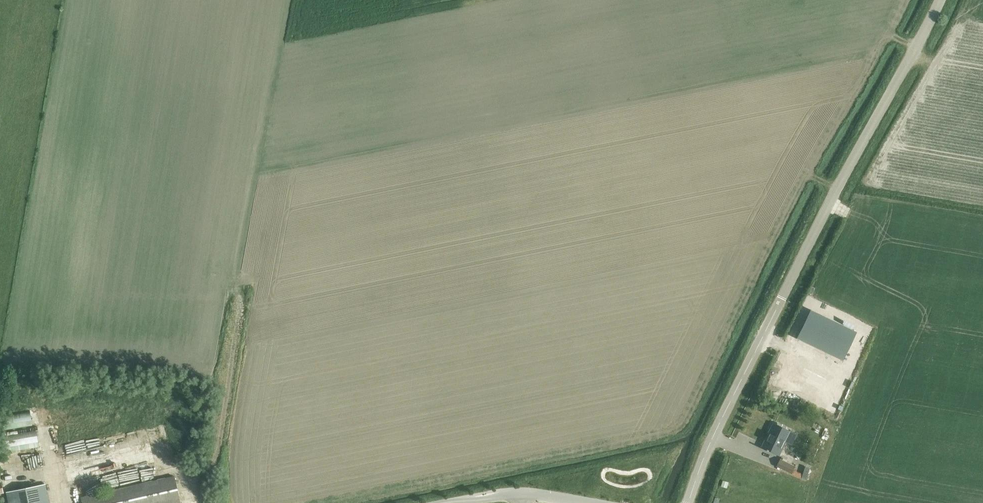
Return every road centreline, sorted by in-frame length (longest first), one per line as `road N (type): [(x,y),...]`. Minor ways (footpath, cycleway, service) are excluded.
road 1 (unclassified): [(781,298),(941,0)]
road 2 (residential): [(686,502),(781,298)]

